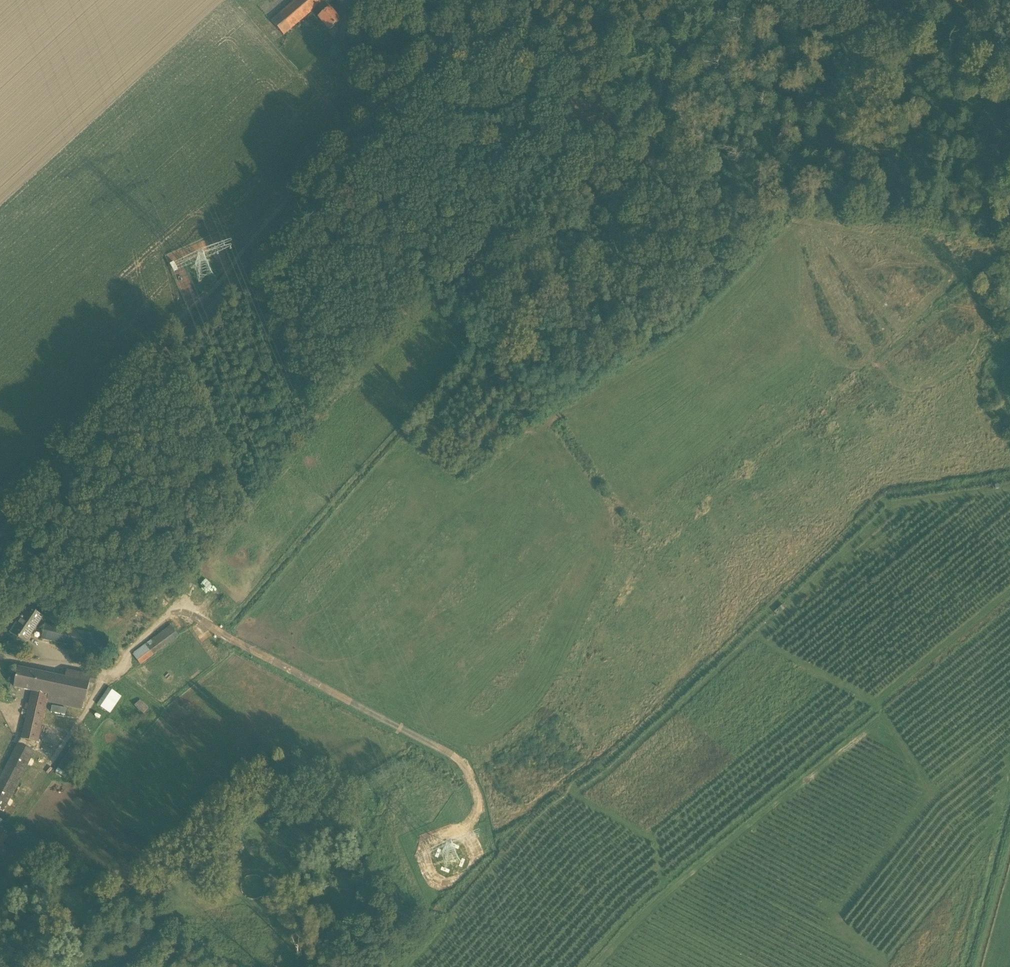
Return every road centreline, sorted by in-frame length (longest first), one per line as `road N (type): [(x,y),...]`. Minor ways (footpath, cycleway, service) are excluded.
road 1 (tertiary): [(0,572),(57,487),(491,0)]

